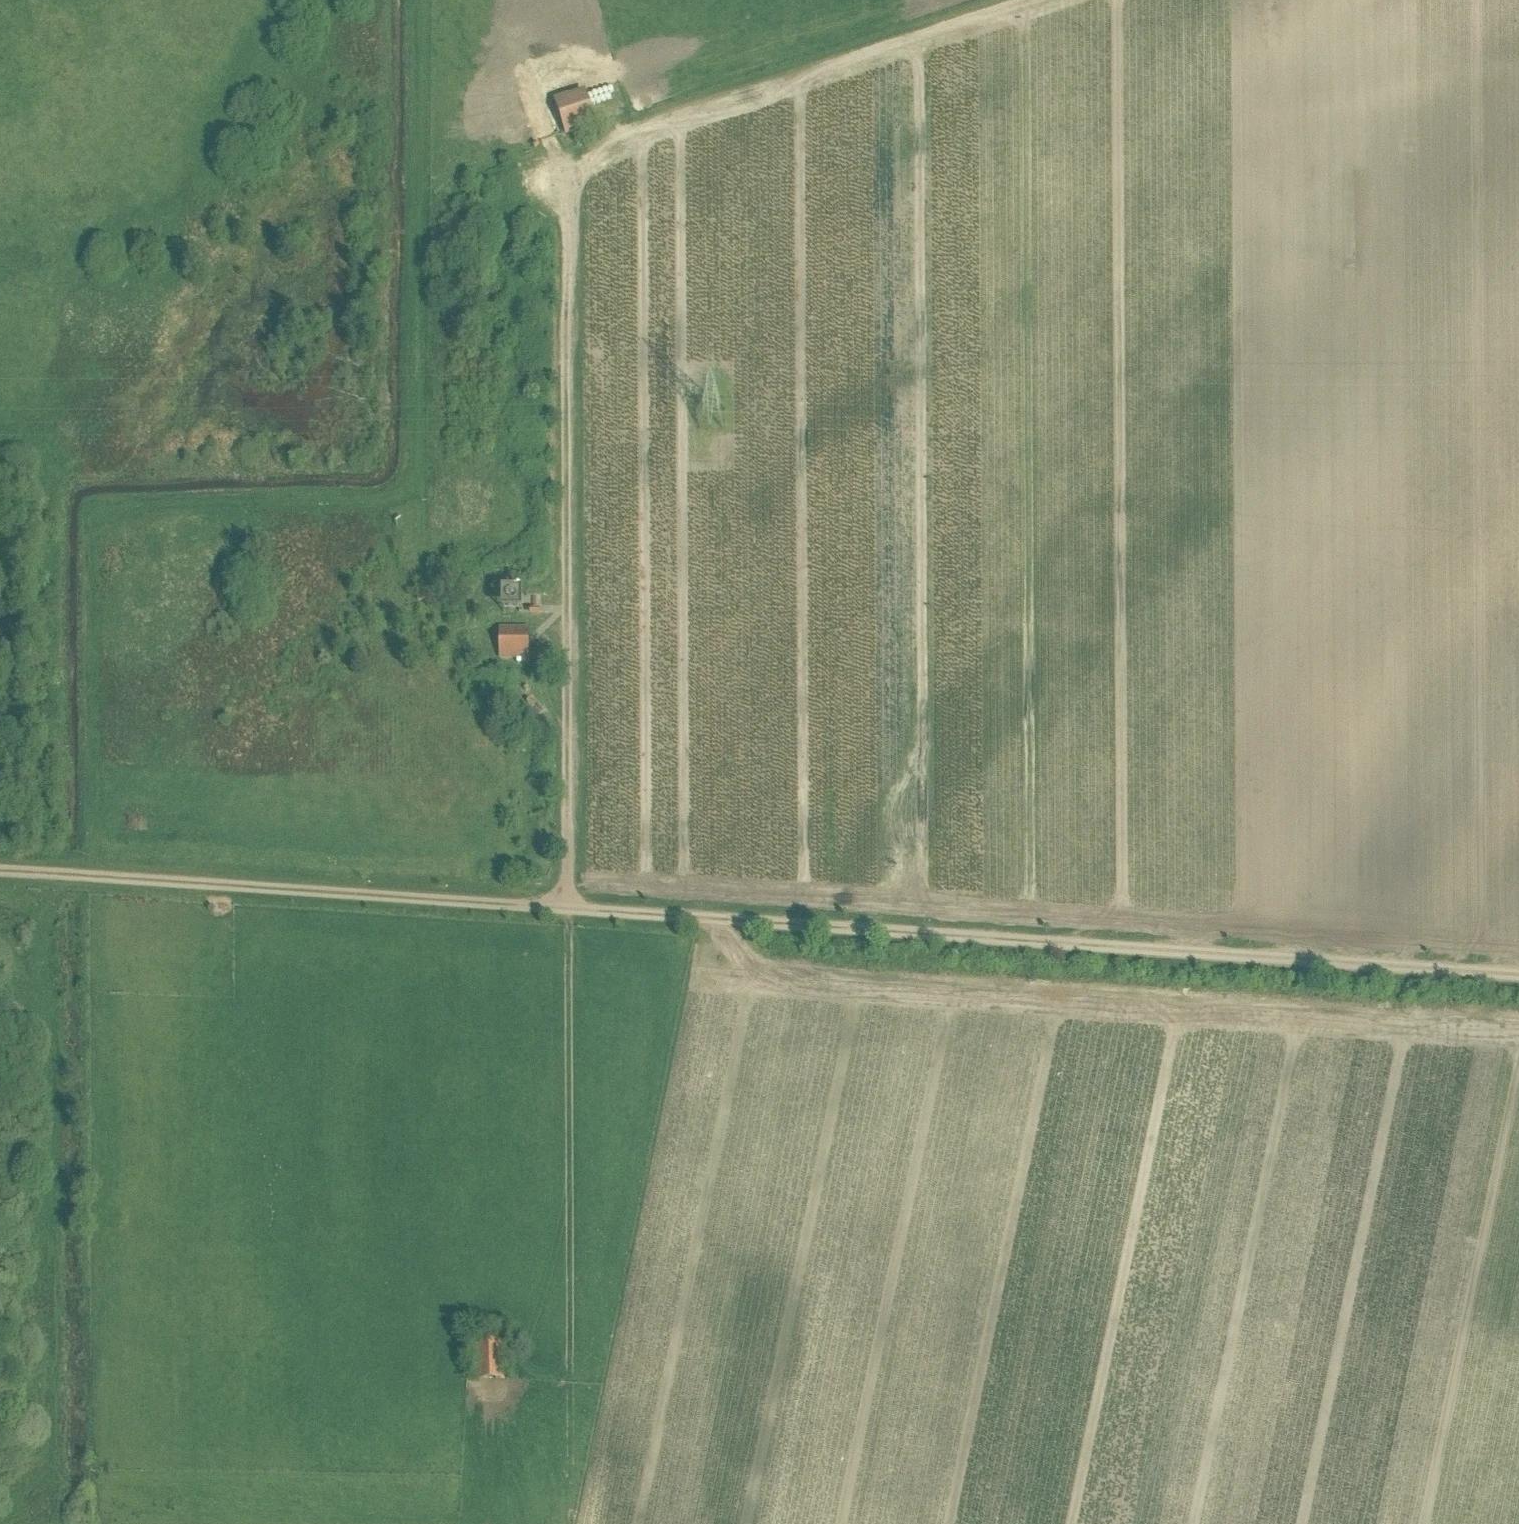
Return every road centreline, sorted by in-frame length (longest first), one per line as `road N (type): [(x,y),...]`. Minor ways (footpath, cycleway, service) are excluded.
road 1 (track): [(0,866),(1518,976)]
road 2 (track): [(568,911),(575,188)]

